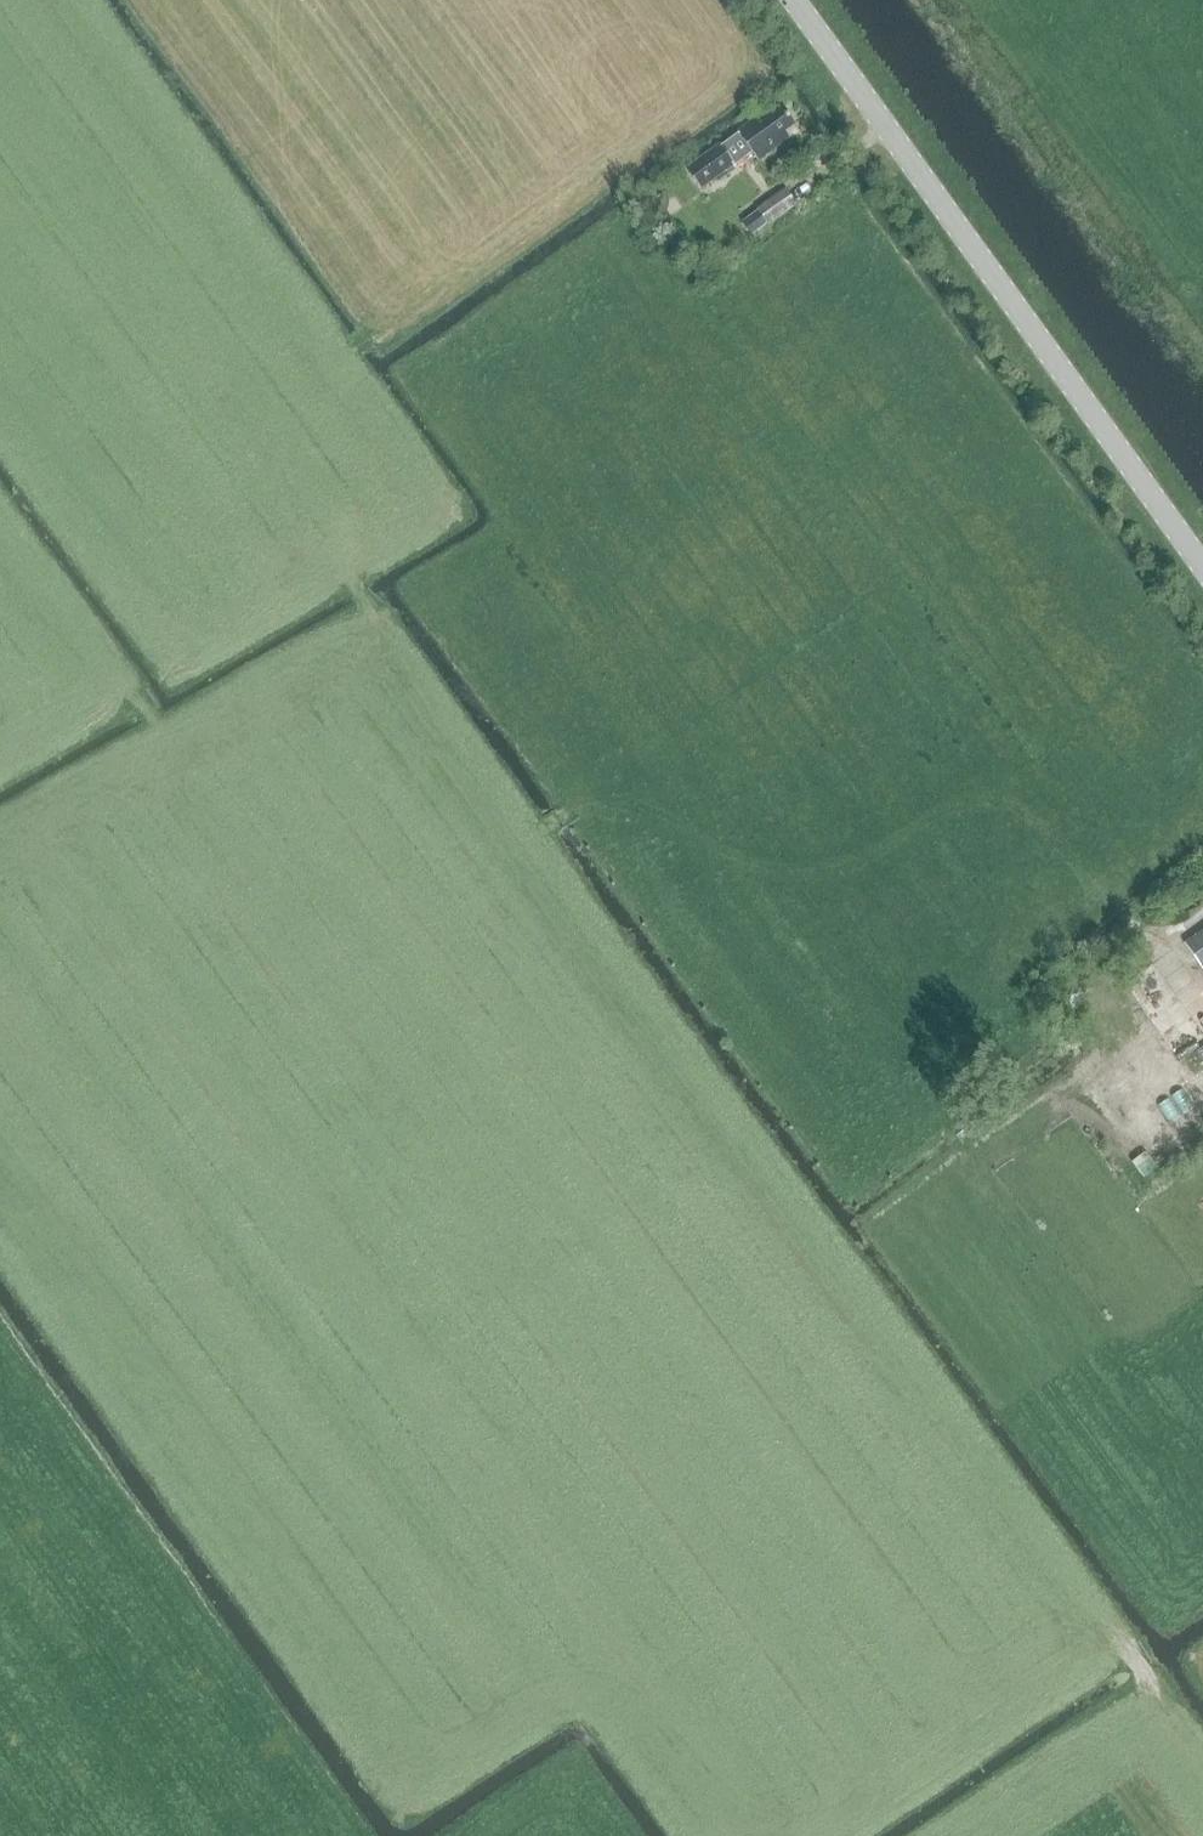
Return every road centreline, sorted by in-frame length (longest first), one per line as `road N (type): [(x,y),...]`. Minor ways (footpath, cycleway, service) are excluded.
road 1 (tertiary): [(1202,566),(796,0)]

